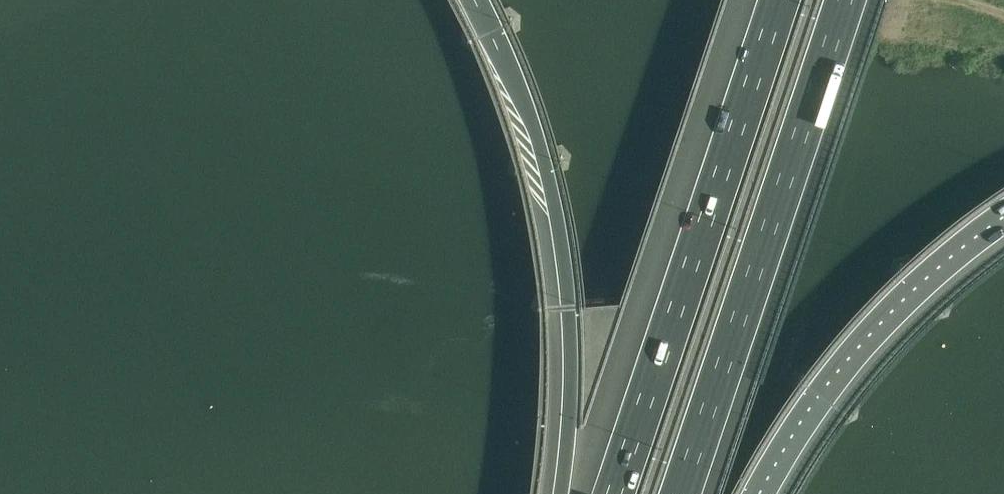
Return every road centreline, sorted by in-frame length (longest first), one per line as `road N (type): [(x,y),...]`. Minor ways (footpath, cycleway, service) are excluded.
road 1 (motorway): [(780,0),(610,493)]
road 2 (motorway): [(684,493),(848,0)]
road 3 (motorway): [(479,0),(534,135),(567,286),(558,493)]
road 4 (motorway): [(763,493),(792,432),(885,312),(1003,215)]

